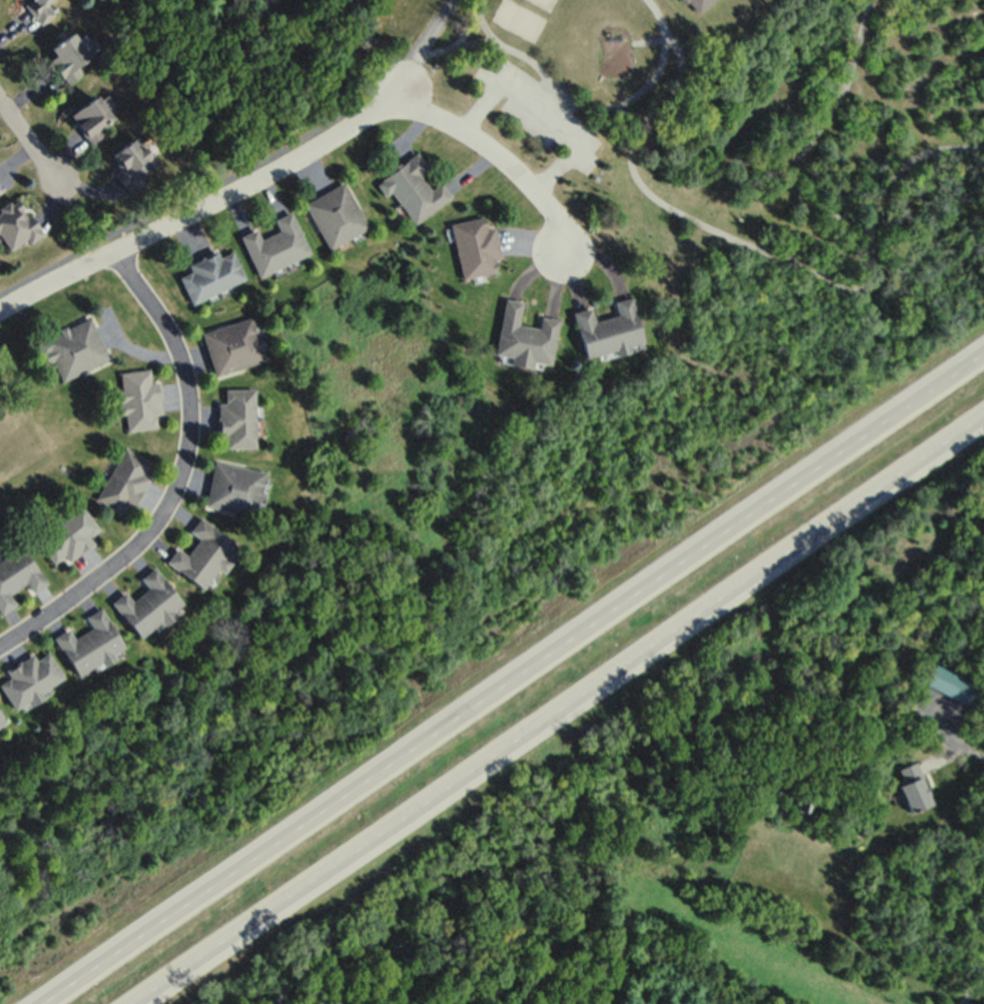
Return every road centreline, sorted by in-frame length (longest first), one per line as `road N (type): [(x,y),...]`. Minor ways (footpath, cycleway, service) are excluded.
road 1 (primary): [(983,353),(45,1003)]
road 2 (primary): [(139,1003),(983,417)]
road 3 (residential): [(119,255),(176,333),(193,386),(188,477),(163,525),(127,563),(0,653)]
road 4 (residential): [(400,85),(369,120),(296,167),(0,316)]
road 5 (residential): [(569,259),(544,188),(489,139),(400,85)]

